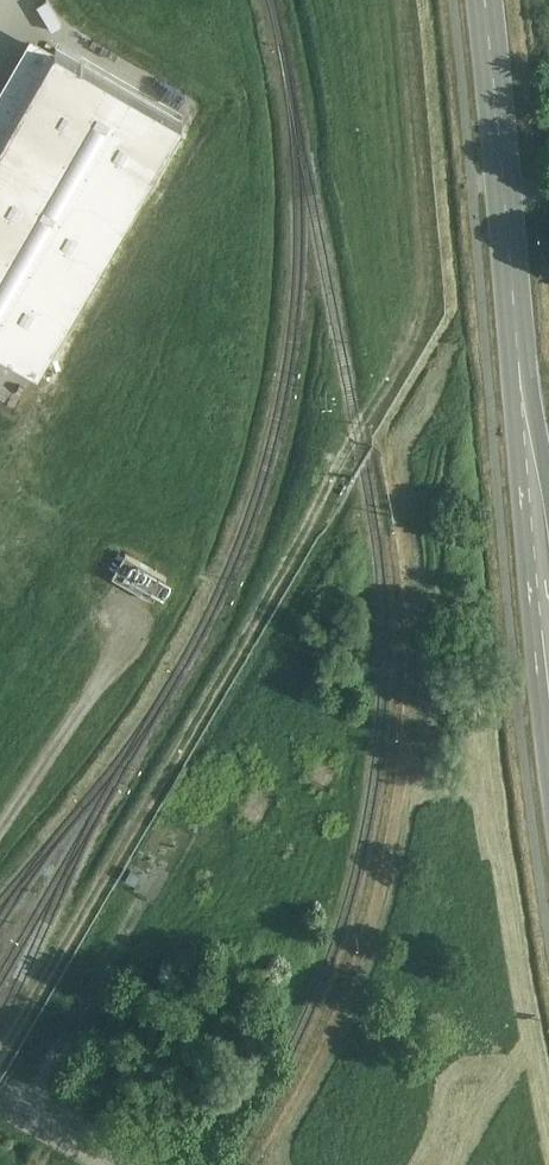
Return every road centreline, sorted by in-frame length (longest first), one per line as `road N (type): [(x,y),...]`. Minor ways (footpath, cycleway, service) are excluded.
road 1 (secondary): [(548,658),(486,0)]
road 2 (track): [(0,834),(86,703),(135,609)]

